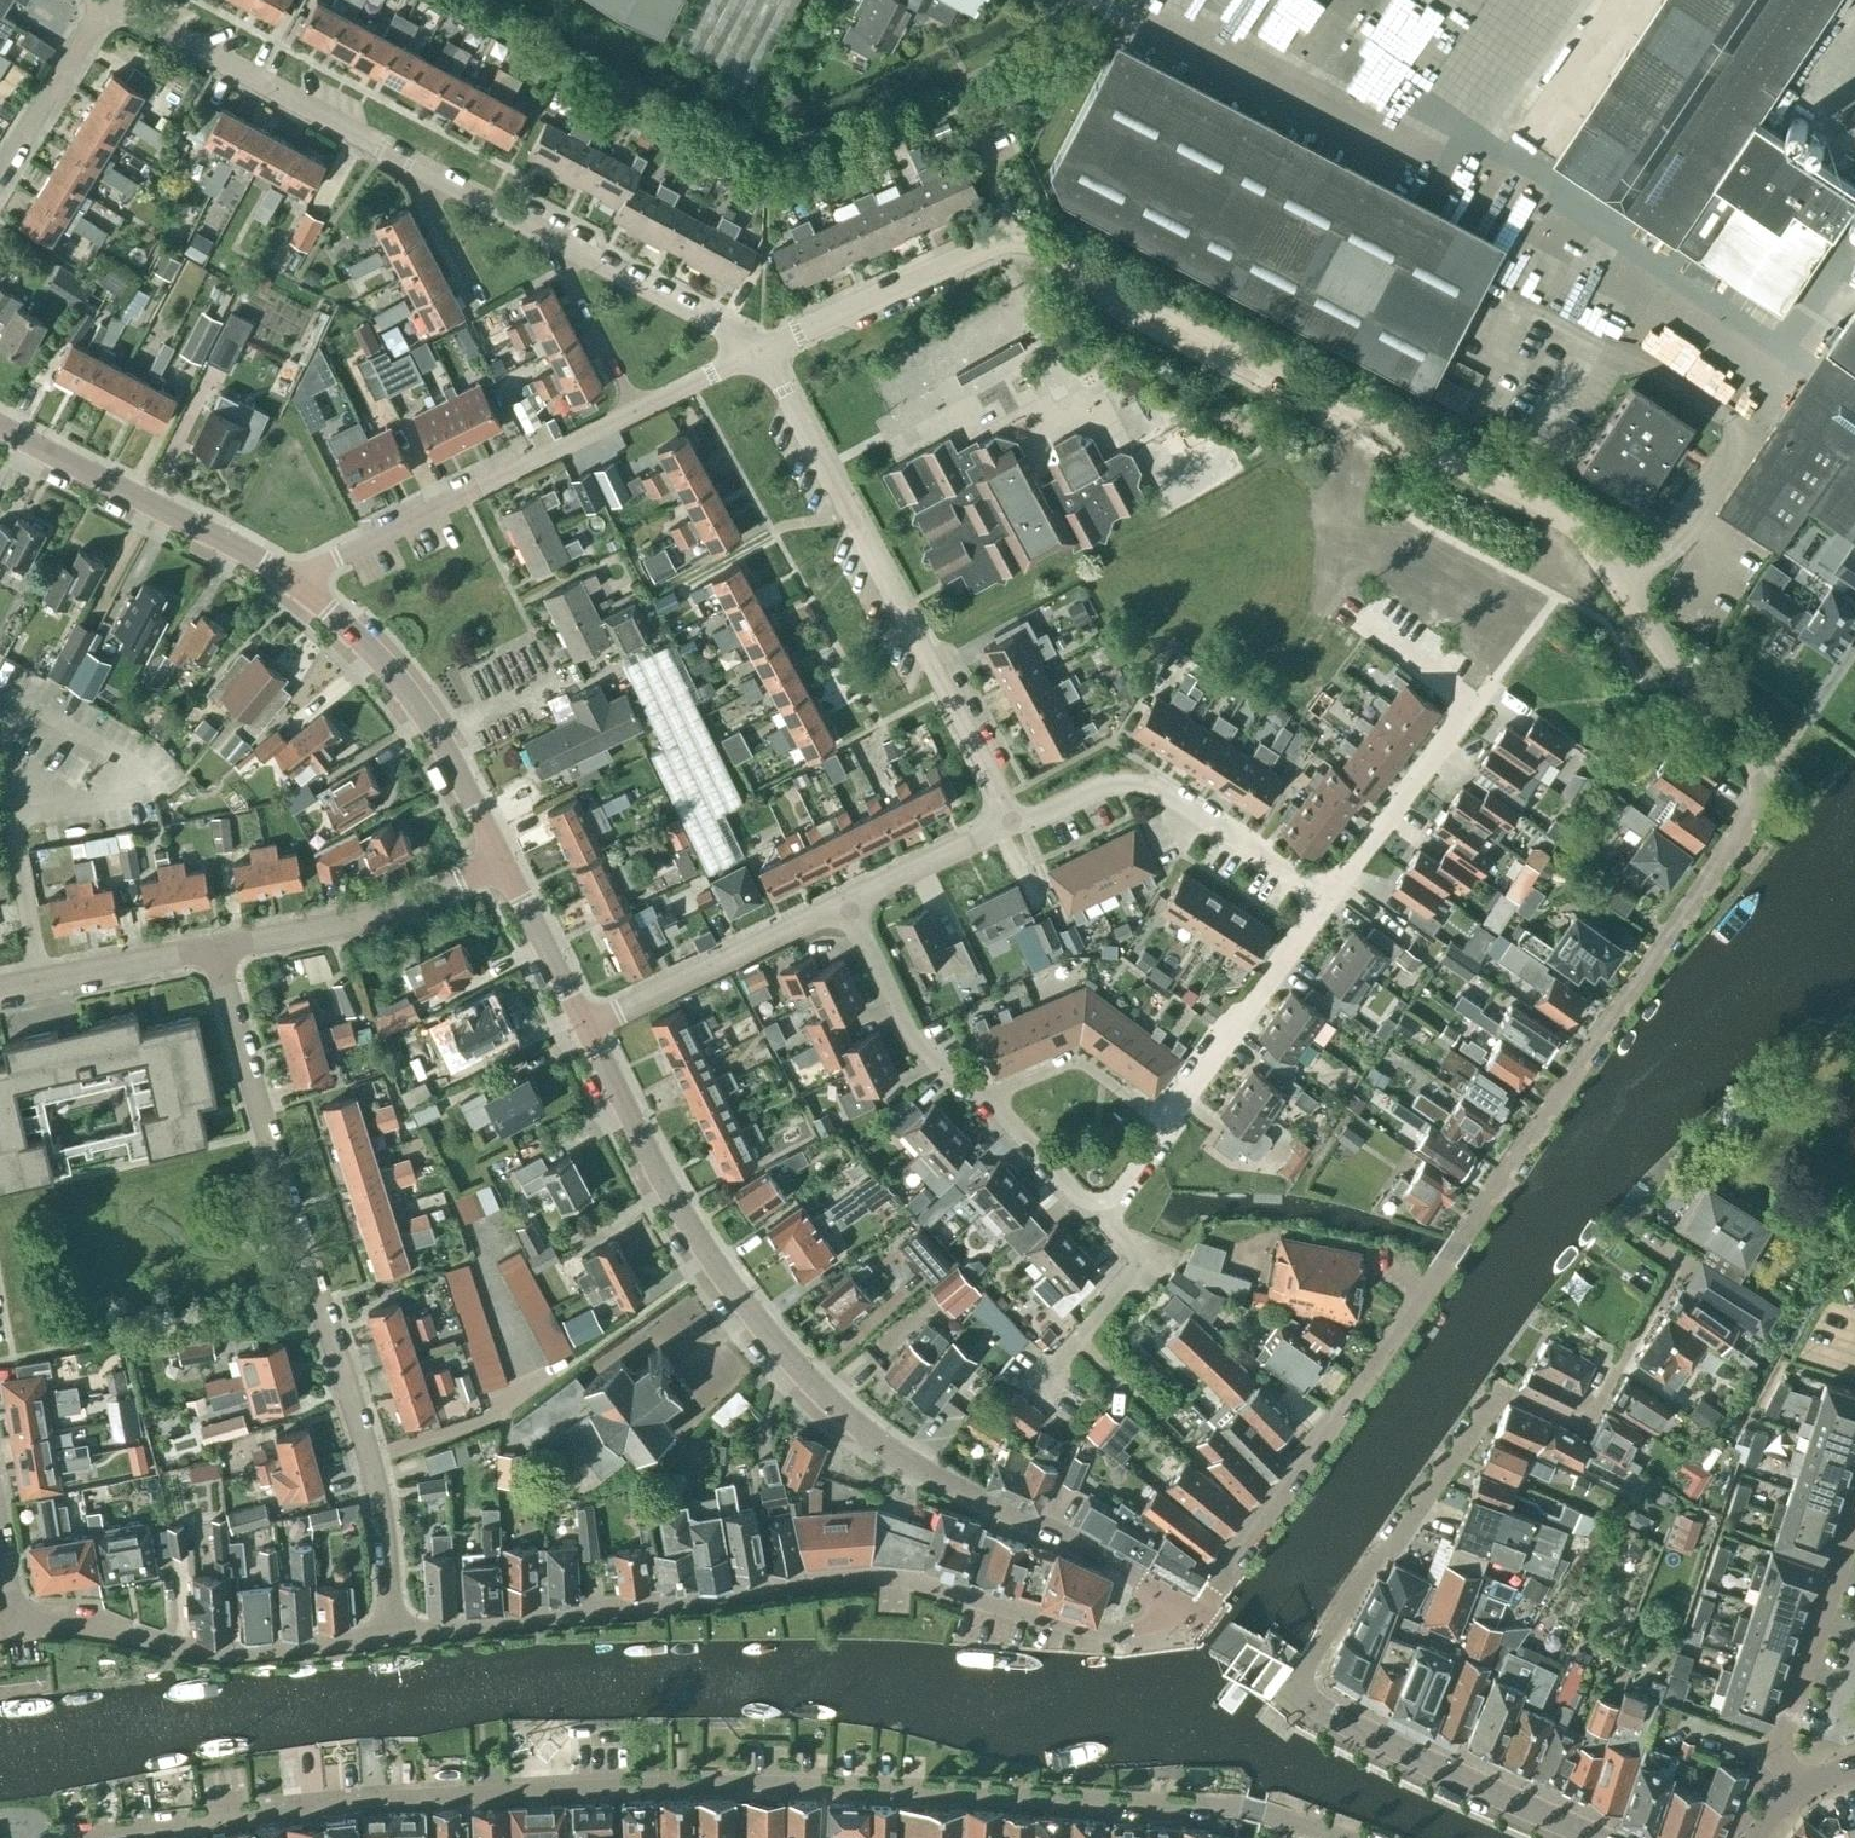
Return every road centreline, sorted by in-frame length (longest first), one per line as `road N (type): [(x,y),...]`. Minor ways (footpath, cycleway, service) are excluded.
road 1 (residential): [(1328,1837),(1240,1803),(574,1788),(73,1835)]
road 2 (residential): [(1202,1619),(1748,824),(1758,795),(1751,770),(1617,580)]
road 3 (residential): [(759,352),(1011,236),(1559,519),(1617,580)]
road 4 (tertiary): [(1175,1600),(1063,1533),(890,1452),(844,1413),(756,1321),(712,1258),(647,1150),(588,1027)]
road 5 (residential): [(397,1636),(855,1577),(892,1577),(1117,1632),(1146,1626),(1175,1600)]
road 6 (residential): [(397,1636),(385,1518),(370,1456),(219,948)]
road 7 (residential): [(1298,1690),(1500,1393),(1582,1430),(1674,1272)]
road 8 (residential): [(1013,822),(759,352)]
road 9 (residential): [(397,1636),(223,1654),(68,1617),(13,1623),(0,1539)]
road 10 (residential): [(1327,896),(1473,704),(1350,611)]
road 11 (residential): [(293,580),(633,411)]
road 12 (residential): [(428,174),(111,0)]
road 13 (tertiary): [(503,863),(430,727),(391,672),(293,580)]
road 14 (residential): [(1327,896),(1158,787),(1114,783),(1013,822)]
road 15 (tertiary): [(293,580),(0,426)]
road 16 (tertiary): [(1593,1837),(1333,1716),(1298,1690)]
road 17 (unclassified): [(219,948),(394,919),(503,863)]
road 18 (residential): [(1794,1793),(1783,1742),(1854,1518)]
road 19 (residential): [(846,902),(588,1027)]
road 20 (residential): [(1170,1125),(1327,896)]
road 21 (residential): [(976,1116),(916,1066),(846,902)]
road 22 (residential): [(1170,1125),(1078,1062),(1004,1088),(976,1116)]
road 23 (residential): [(1042,1391),(1130,1281),(1140,1253),(1097,1218)]
road 24 (unclassified): [(0,991),(219,948)]
road 25 (residential): [(759,352),(574,250)]
road 26 (residential): [(0,173),(110,0)]
road 27 (residential): [(1013,822),(846,902)]
road 28 (tertiary): [(588,1027),(503,863)]
road 29 (residential): [(574,250),(566,288),(633,411)]
road 30 (residential): [(574,250),(428,174)]
road 31 (residential): [(1097,1218),(976,1116)]
road 32 (residential): [(478,302),(428,209),(428,174)]
road 33 (residential): [(633,411),(759,352)]

